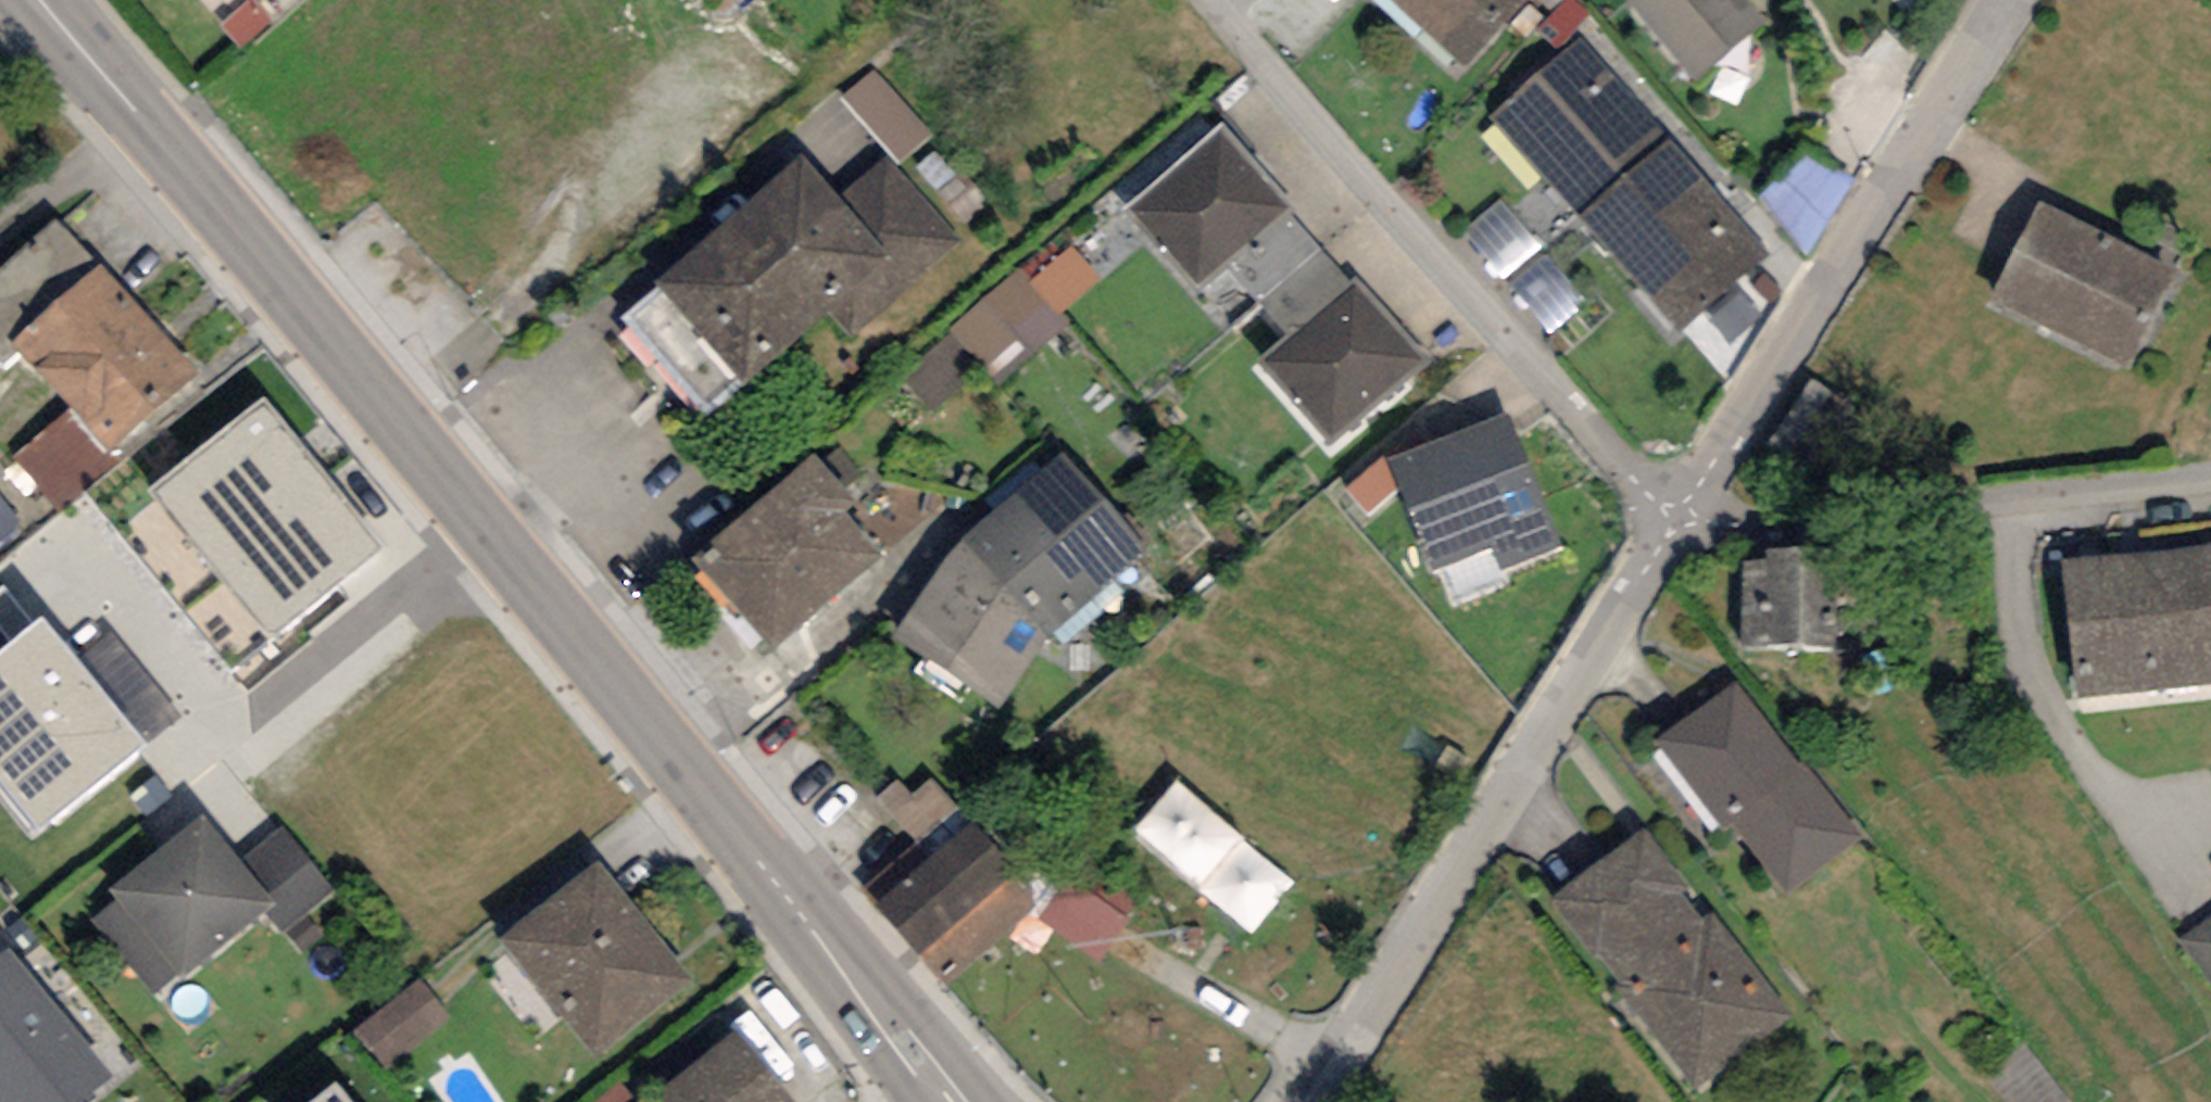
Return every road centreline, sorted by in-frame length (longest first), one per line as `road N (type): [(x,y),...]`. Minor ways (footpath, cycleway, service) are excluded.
road 1 (secondary): [(958,1101),(877,991),(28,0)]
road 2 (residential): [(1216,0),(1653,494),(1704,511)]
road 3 (residential): [(1310,1101),(1704,511)]
road 4 (residential): [(1704,511),(2005,0)]
road 5 (residential): [(1704,511),(1764,538),(2210,496)]

